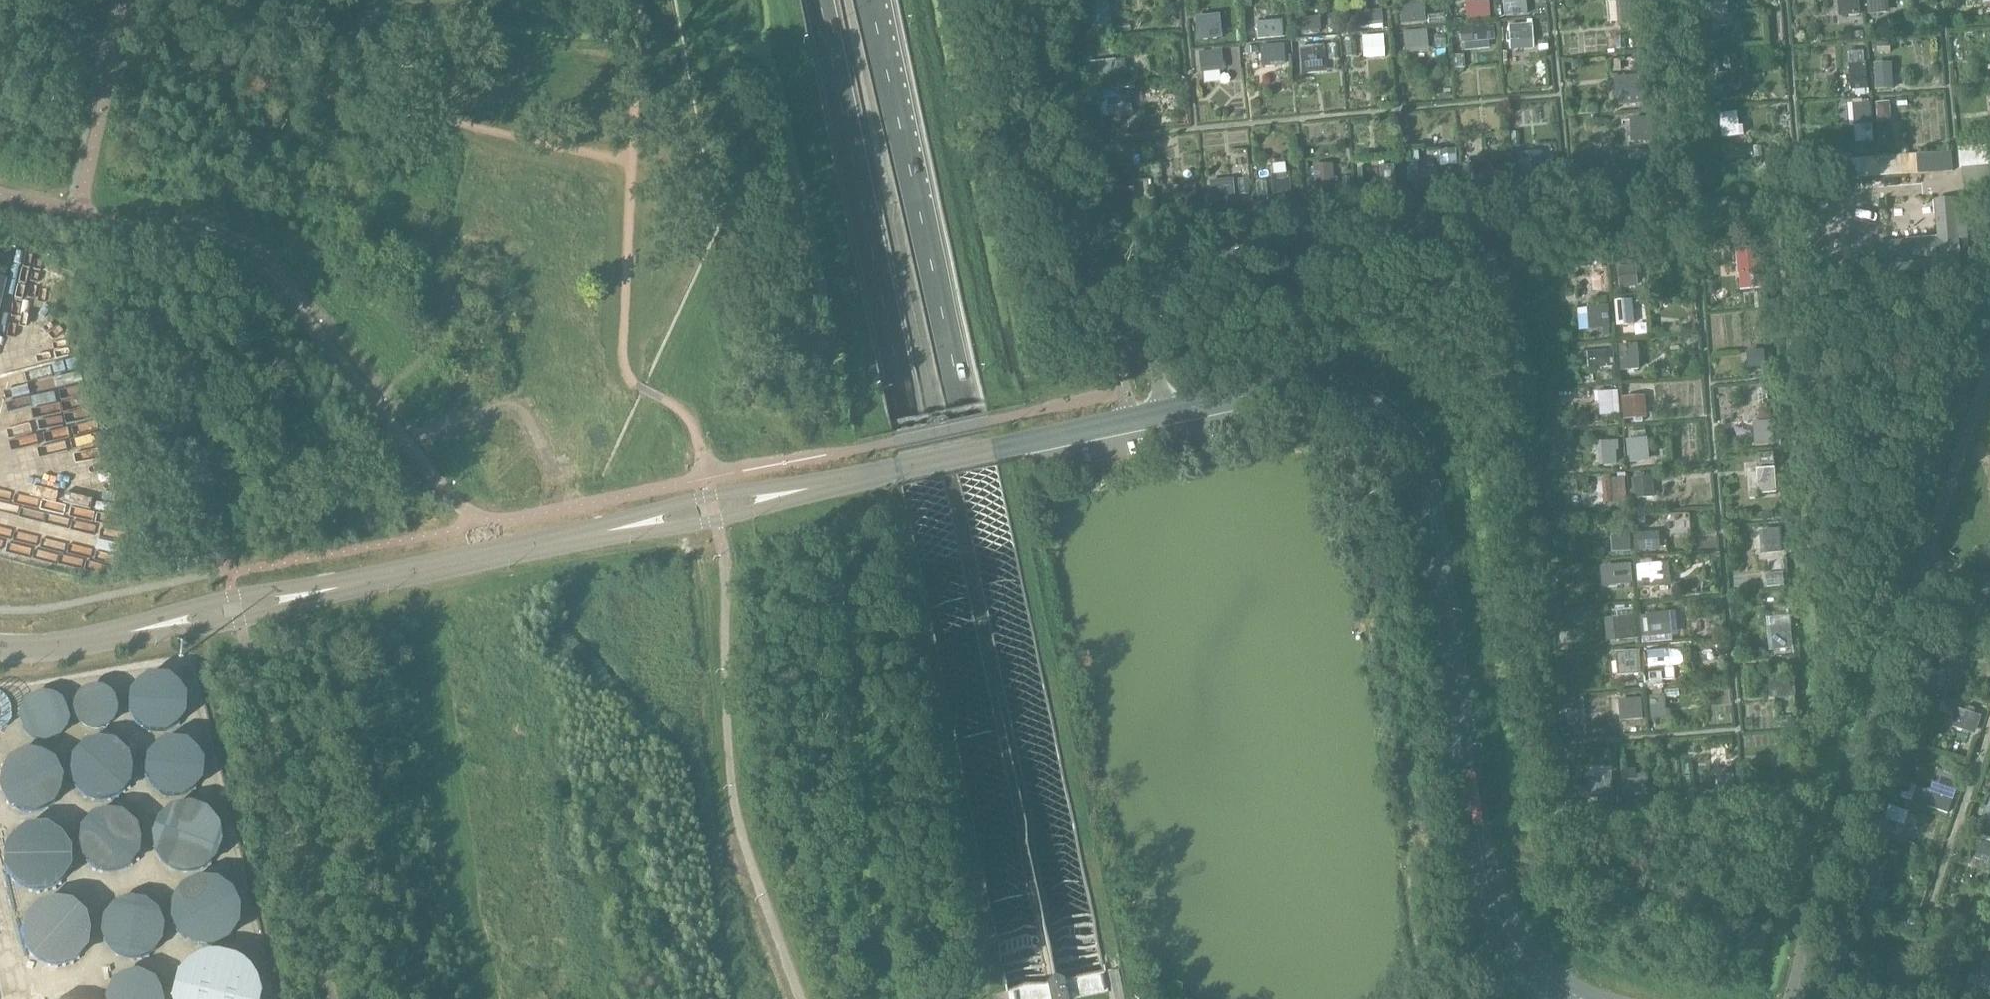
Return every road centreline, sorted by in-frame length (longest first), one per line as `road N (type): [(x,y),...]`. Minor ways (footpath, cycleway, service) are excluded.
road 1 (tertiary): [(1576,998),(1518,950),(1491,899),(1426,488),(1397,435),(1354,402),(1298,387),(993,447)]
road 2 (motorway): [(1087,998),(870,0)]
road 3 (motorway): [(820,0),(1030,998)]
road 4 (tertiary): [(0,648),(56,647),(993,447)]

